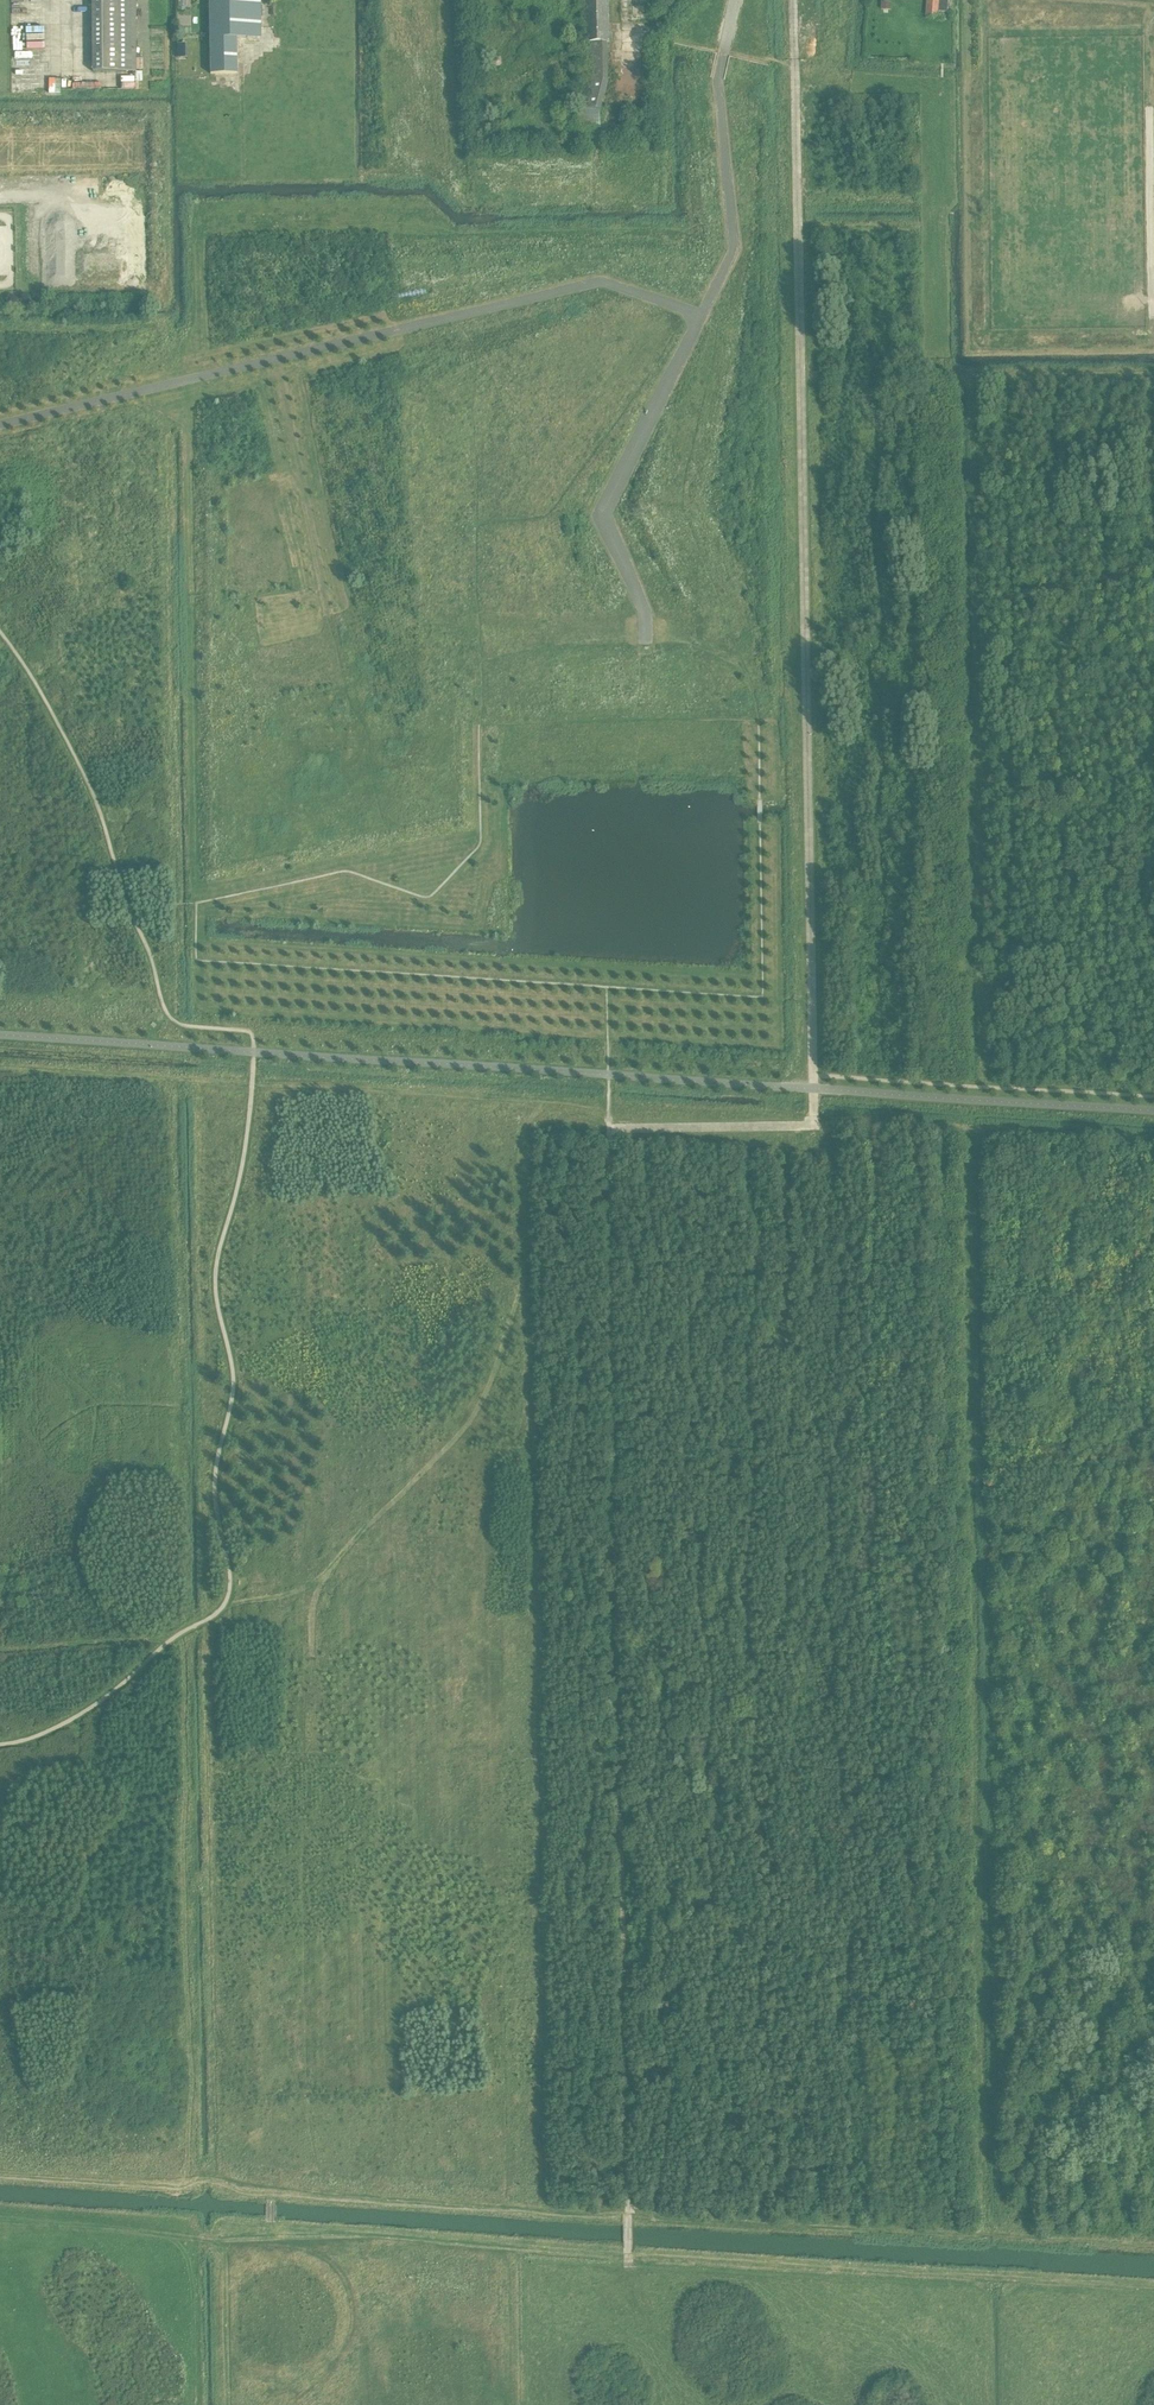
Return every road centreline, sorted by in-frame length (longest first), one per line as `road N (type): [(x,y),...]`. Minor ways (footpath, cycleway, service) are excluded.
road 1 (track): [(0,2218),(1153,2291)]
road 2 (track): [(811,999),(793,0)]
road 3 (track): [(0,425),(600,281),(700,315)]
road 4 (track): [(0,2173),(210,2174),(312,2195),(627,2217)]
road 5 (track): [(253,1081),(578,1105),(599,1112),(609,1128),(811,1127)]
road 6 (track): [(700,315),(603,518),(646,614),(646,642)]
road 7 (track): [(1153,2246),(797,2226)]
road 8 (track): [(700,315),(734,248),(718,81),(725,46)]
road 9 (track): [(693,2404),(635,2298),(627,2217)]
road 10 (track): [(797,2226),(627,2217)]
road 11 (track): [(117,1076),(253,1081)]

